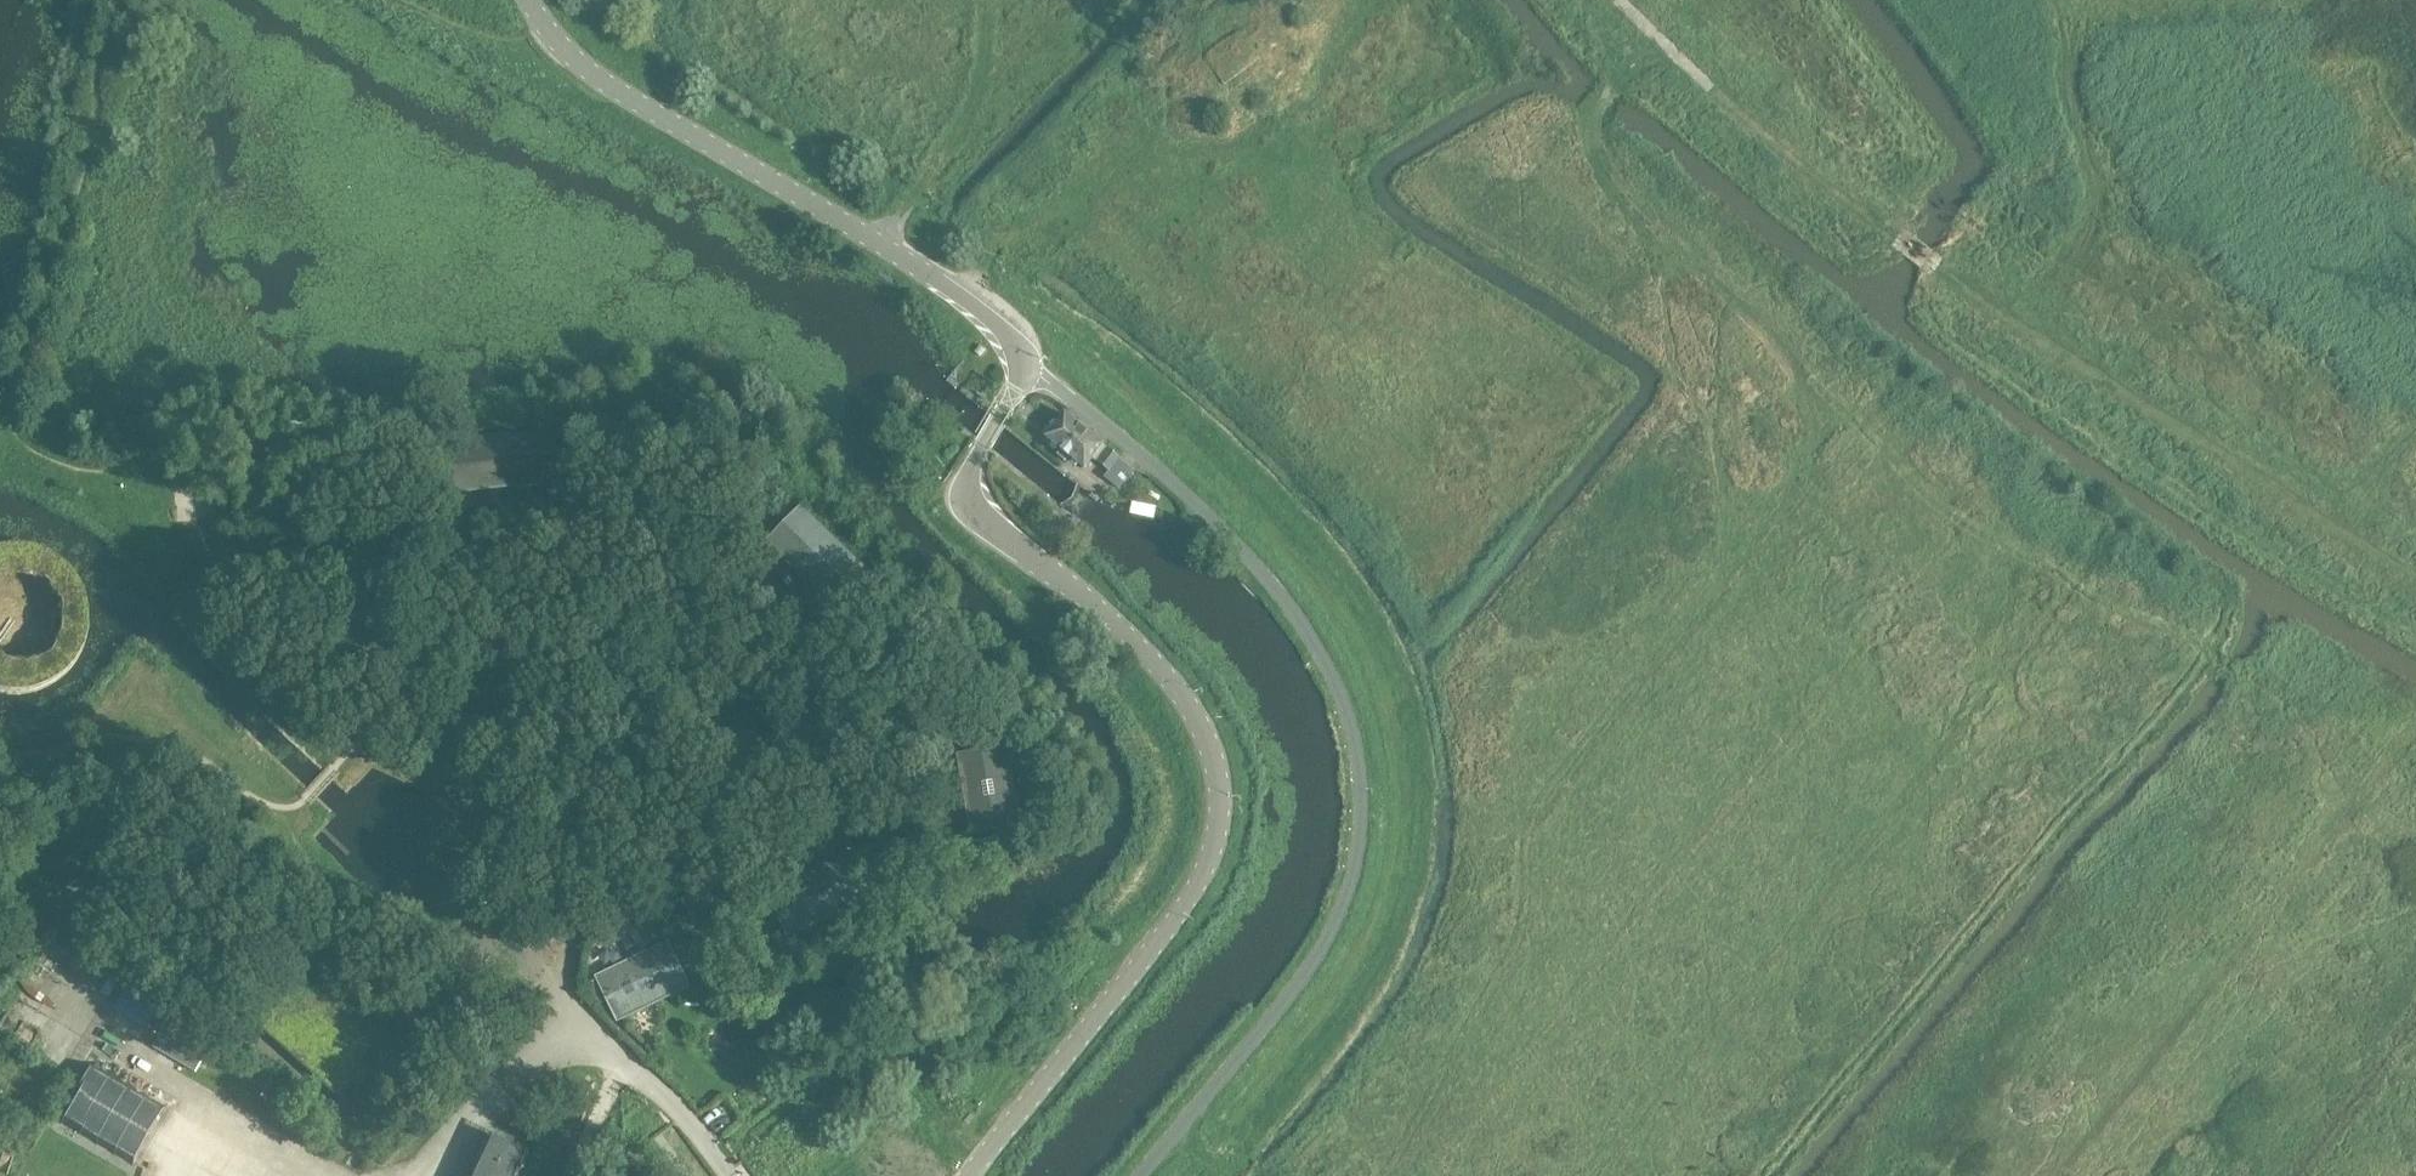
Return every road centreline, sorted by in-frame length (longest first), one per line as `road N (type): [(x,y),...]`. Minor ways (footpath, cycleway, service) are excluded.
road 1 (unclassified): [(1140,1175),(1327,935),(1356,858),(1358,765),(1328,669),(1266,576),(1125,442),(1025,369)]
road 2 (unclassified): [(966,1175),(1184,904),(1216,826),(1211,755),(1184,701),(1106,615),(991,527),(967,497),(971,469),(1025,369)]
road 3 (unclassified): [(1025,369),(1004,327),(961,289),(599,79),(557,46),(530,0)]

